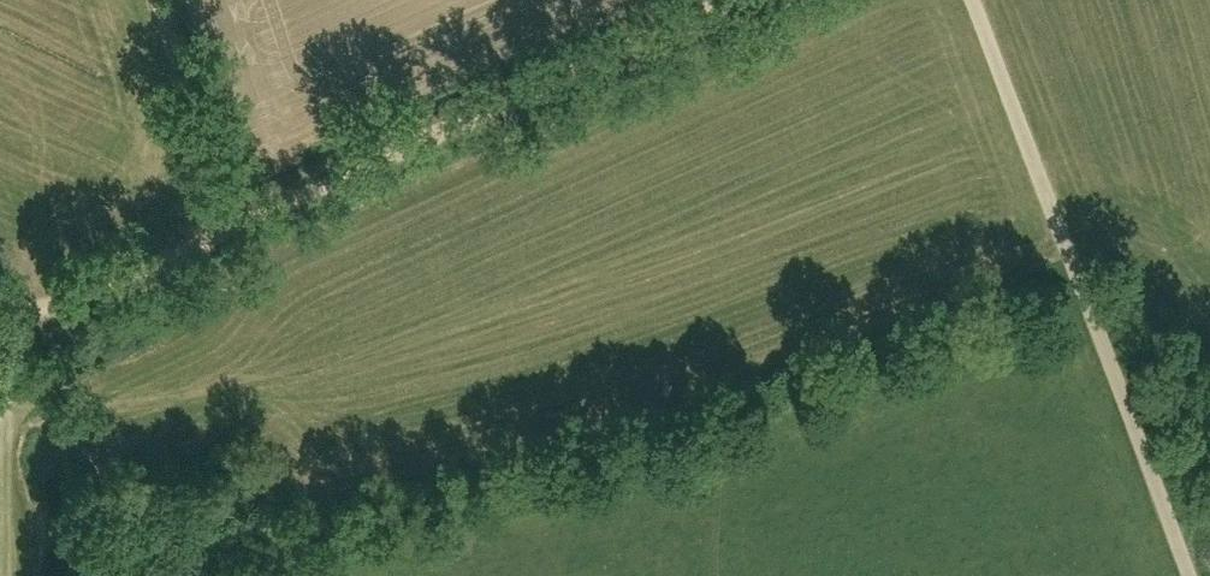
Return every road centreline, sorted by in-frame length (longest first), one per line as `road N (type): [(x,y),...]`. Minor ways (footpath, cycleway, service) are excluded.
road 1 (track): [(737,0),(19,324),(0,315)]
road 2 (track): [(975,0),(1189,575)]
road 3 (track): [(19,324),(7,383),(71,481),(77,530),(67,575)]

